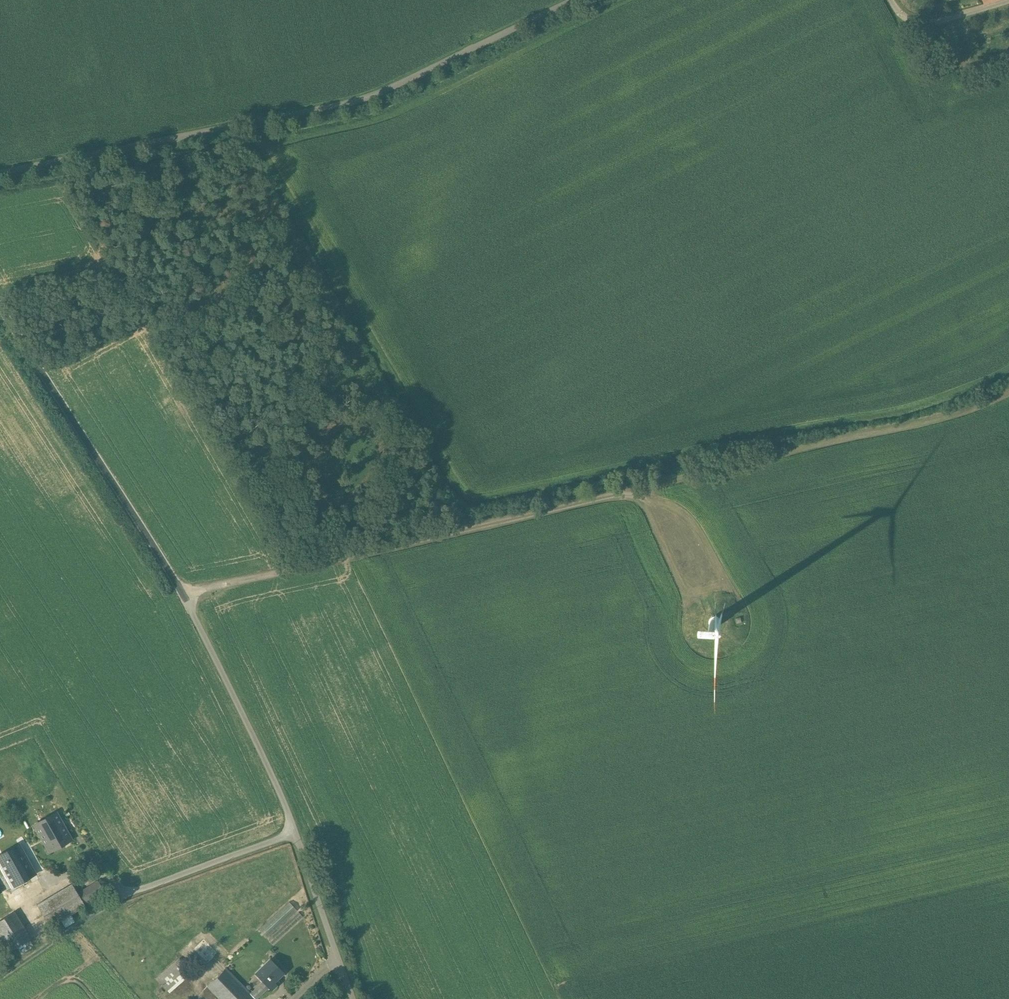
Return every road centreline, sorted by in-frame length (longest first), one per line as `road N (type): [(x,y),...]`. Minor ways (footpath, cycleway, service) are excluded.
road 1 (unclassified): [(0,168),(378,84),(564,0)]
road 2 (unclassified): [(353,998),(299,839),(188,599)]
road 3 (unclassified): [(0,305),(188,599)]

